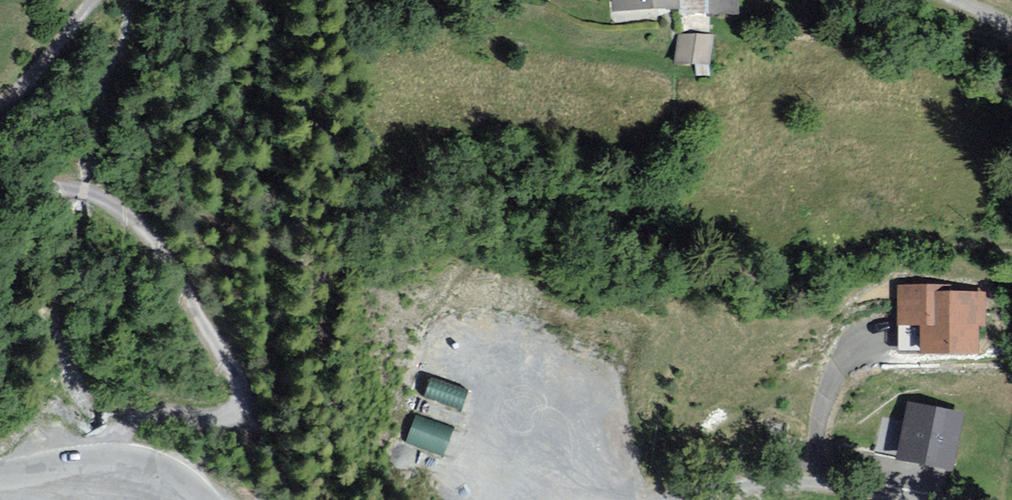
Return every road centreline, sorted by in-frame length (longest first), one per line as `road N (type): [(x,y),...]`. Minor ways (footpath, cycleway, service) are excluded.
road 1 (track): [(0,185),(74,192),(128,222),(157,252),(241,398),(239,411),(223,419),(129,418),(114,456)]
road 2 (unclassified): [(0,477),(114,456),(152,462),(201,499)]
road 3 (residential): [(938,499),(797,485)]
road 4 (track): [(92,0),(0,104)]

